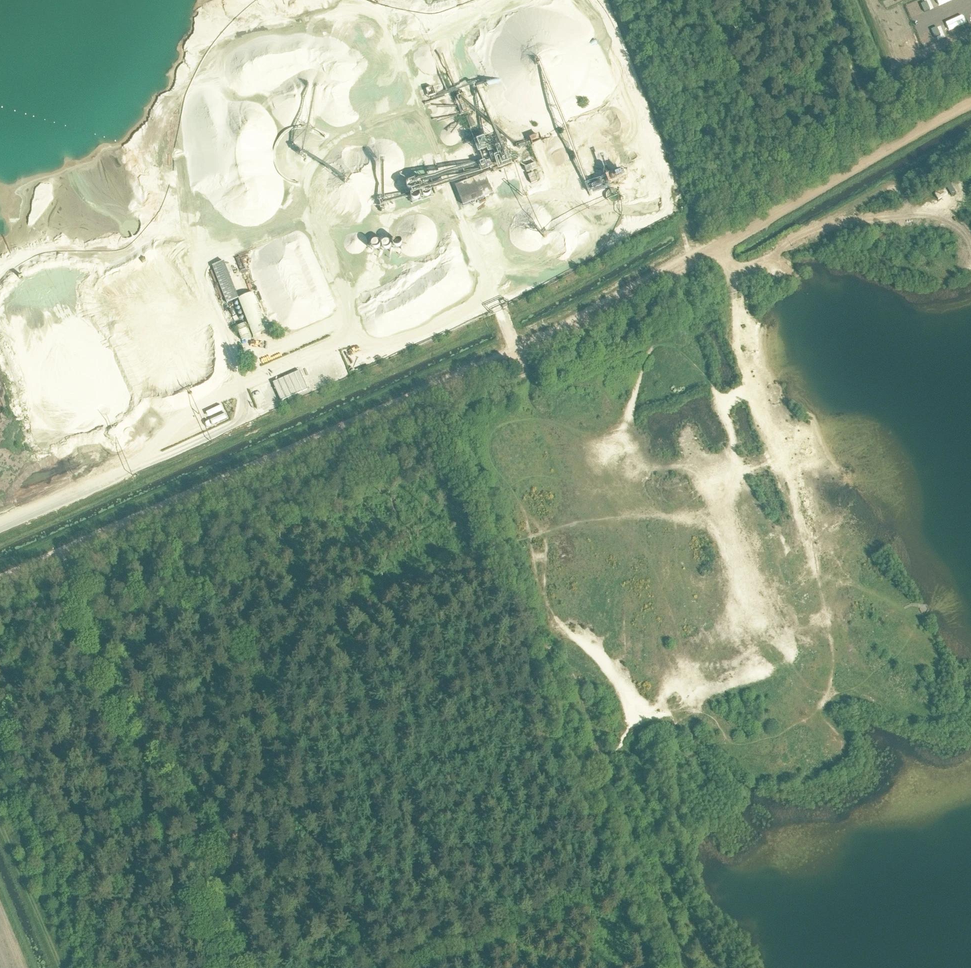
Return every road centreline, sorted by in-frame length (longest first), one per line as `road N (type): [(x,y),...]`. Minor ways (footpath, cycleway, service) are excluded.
road 1 (track): [(442,387),(557,335),(870,158)]
road 2 (track): [(56,557),(442,387)]

